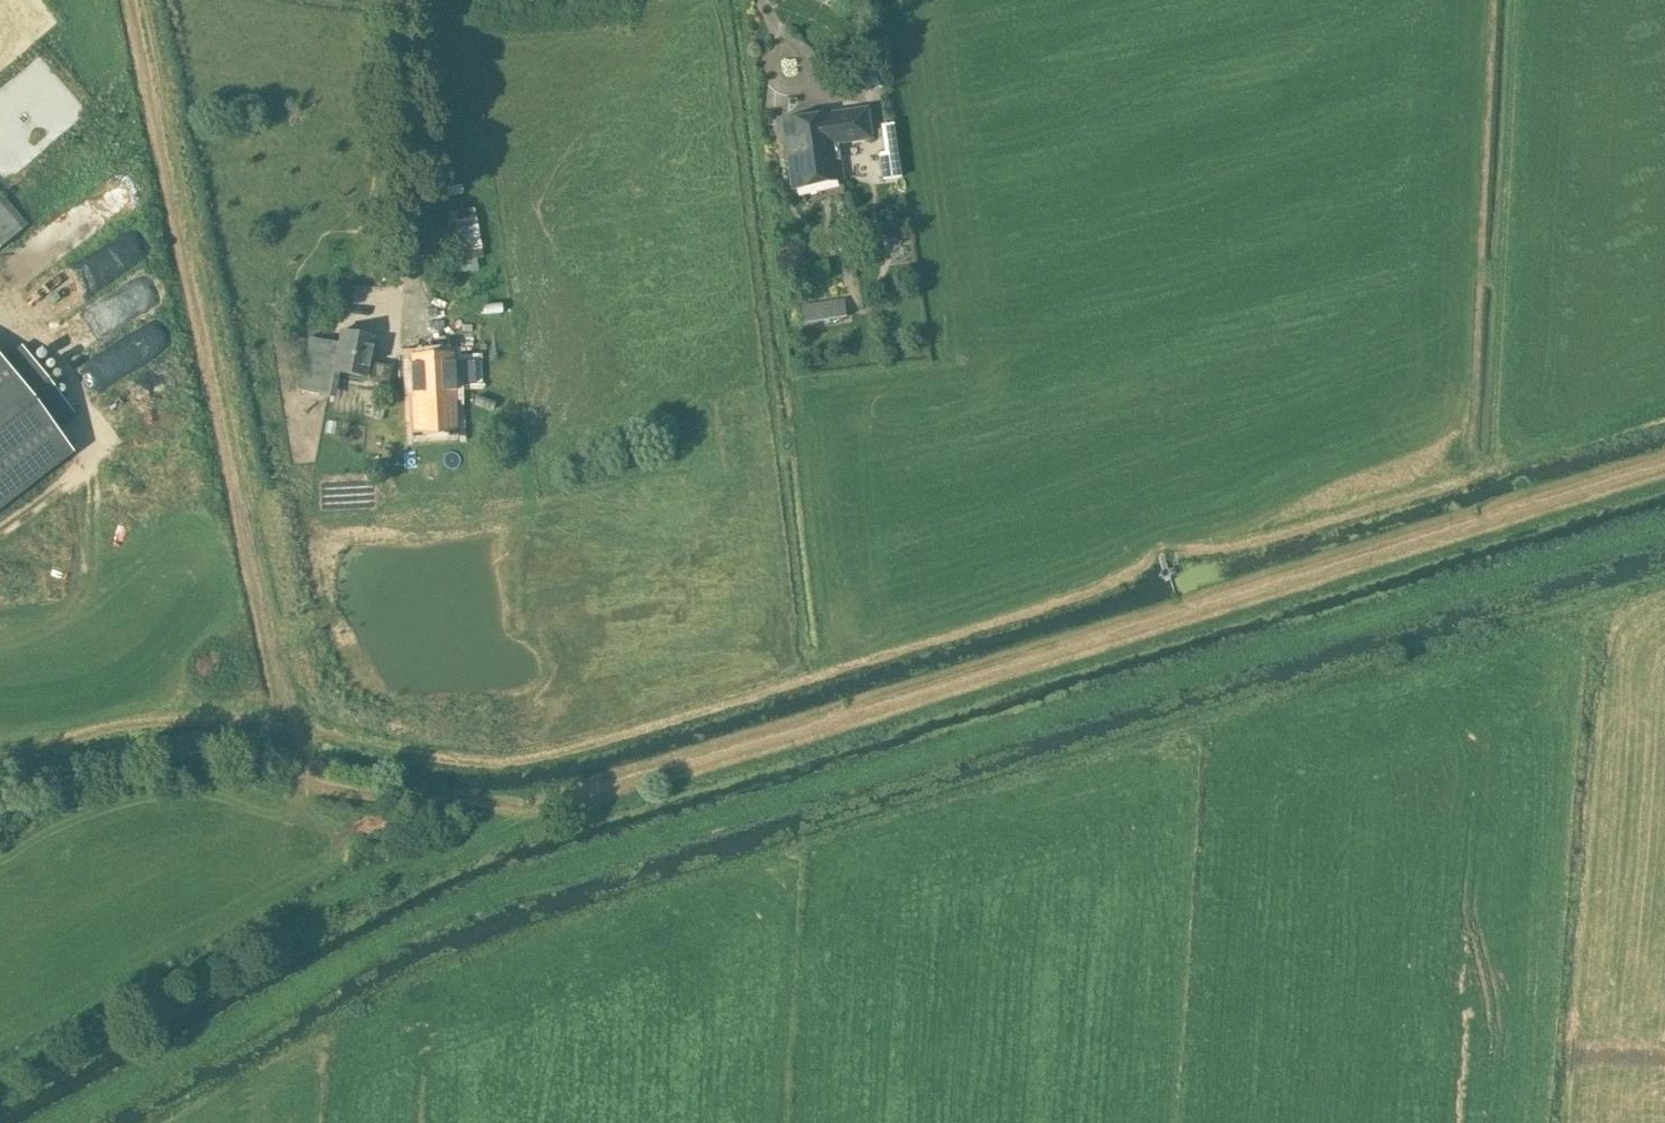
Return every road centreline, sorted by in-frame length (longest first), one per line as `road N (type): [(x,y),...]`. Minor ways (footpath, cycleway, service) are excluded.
road 1 (track): [(1664,528),(478,898),(373,945),(55,1122)]
road 2 (track): [(301,782),(328,794),(542,810),(1664,468)]
road 3 (track): [(297,800),(303,733),(272,647),(138,0)]
road 4 (track): [(110,446),(0,529)]

